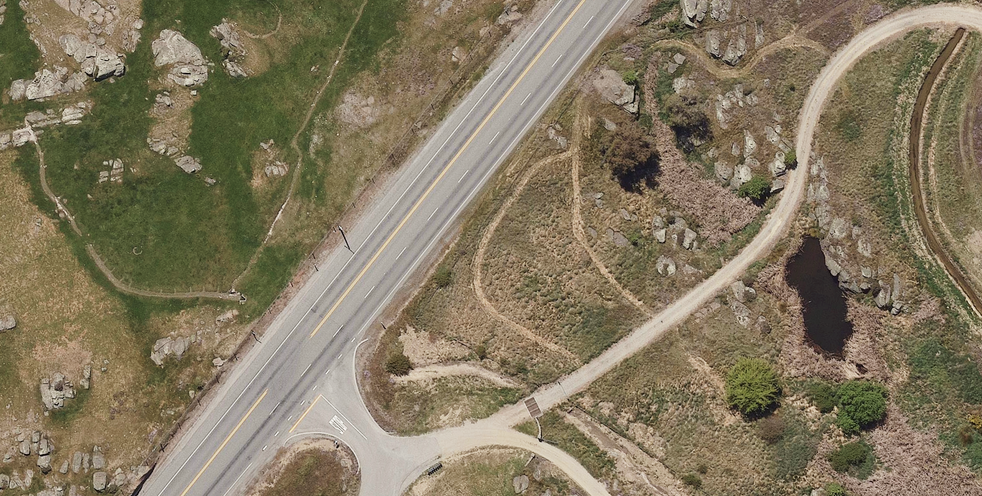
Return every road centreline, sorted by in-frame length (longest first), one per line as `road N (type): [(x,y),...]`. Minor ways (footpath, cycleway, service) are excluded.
road 1 (track): [(835,66),(799,39),(766,50),(743,73),(725,74),(694,48),(661,44),(619,56),(586,93),(577,117),(578,233),(659,321)]
road 2 (primary): [(583,0),(284,367)]
road 3 (track): [(575,149),(538,165),(482,247),(475,269),(480,298),(498,317),(591,369)]
road 4 (unclassified): [(374,495),(383,470),(369,447),(284,367)]
road 5 (primary): [(284,367),(180,495)]

